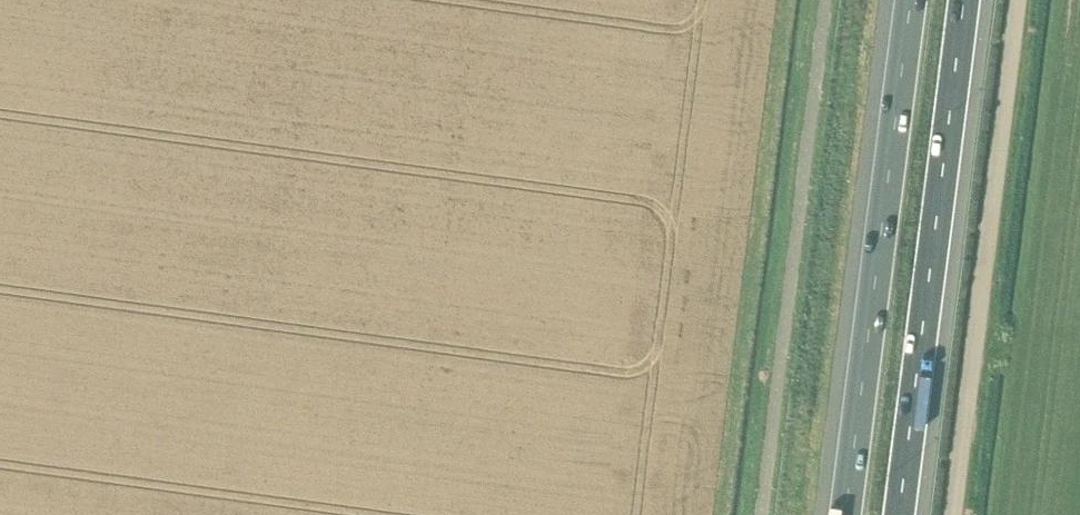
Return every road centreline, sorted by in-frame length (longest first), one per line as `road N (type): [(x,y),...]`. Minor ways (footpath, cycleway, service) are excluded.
road 1 (motorway): [(915,0),(850,514)]
road 2 (motorway): [(901,514),(966,0)]
road 3 (unclassified): [(956,514),(1021,0)]

